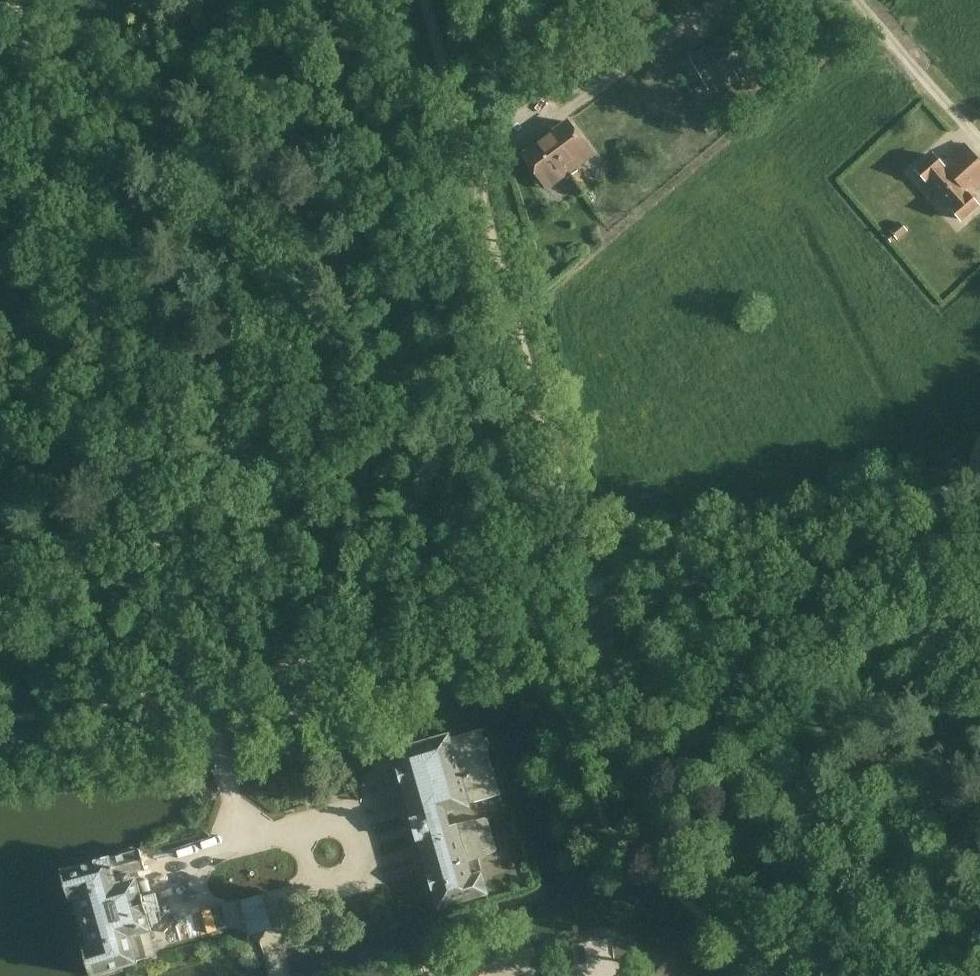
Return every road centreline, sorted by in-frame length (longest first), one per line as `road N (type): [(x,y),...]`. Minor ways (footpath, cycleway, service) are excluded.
road 1 (track): [(15,0),(207,707)]
road 2 (tertiary): [(0,739),(124,729),(594,607)]
road 3 (track): [(428,0),(589,585)]
road 4 (tertiary): [(860,975),(672,859),(648,815),(594,607)]
road 5 (tertiary): [(594,607),(979,501)]
road 6 (track): [(717,0),(477,177)]
road 7 (track): [(857,0),(979,140)]

